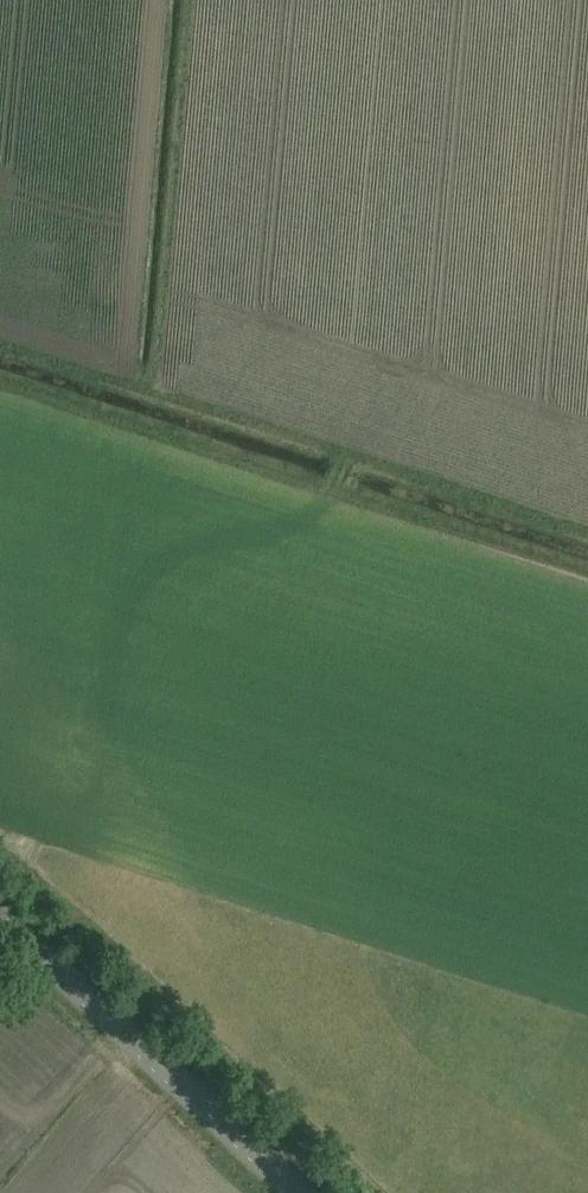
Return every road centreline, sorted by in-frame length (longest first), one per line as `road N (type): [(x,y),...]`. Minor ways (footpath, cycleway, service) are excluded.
road 1 (tertiary): [(298,1192),(0,918)]

